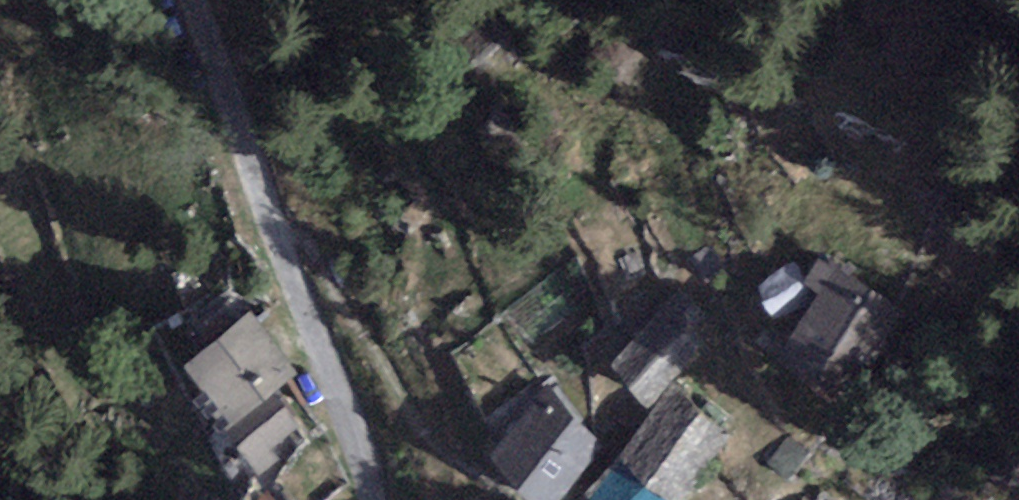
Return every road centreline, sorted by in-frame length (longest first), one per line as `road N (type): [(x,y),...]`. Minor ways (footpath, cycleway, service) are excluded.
road 1 (track): [(285,230),(366,439),(379,499)]
road 2 (track): [(204,0),(285,230)]

